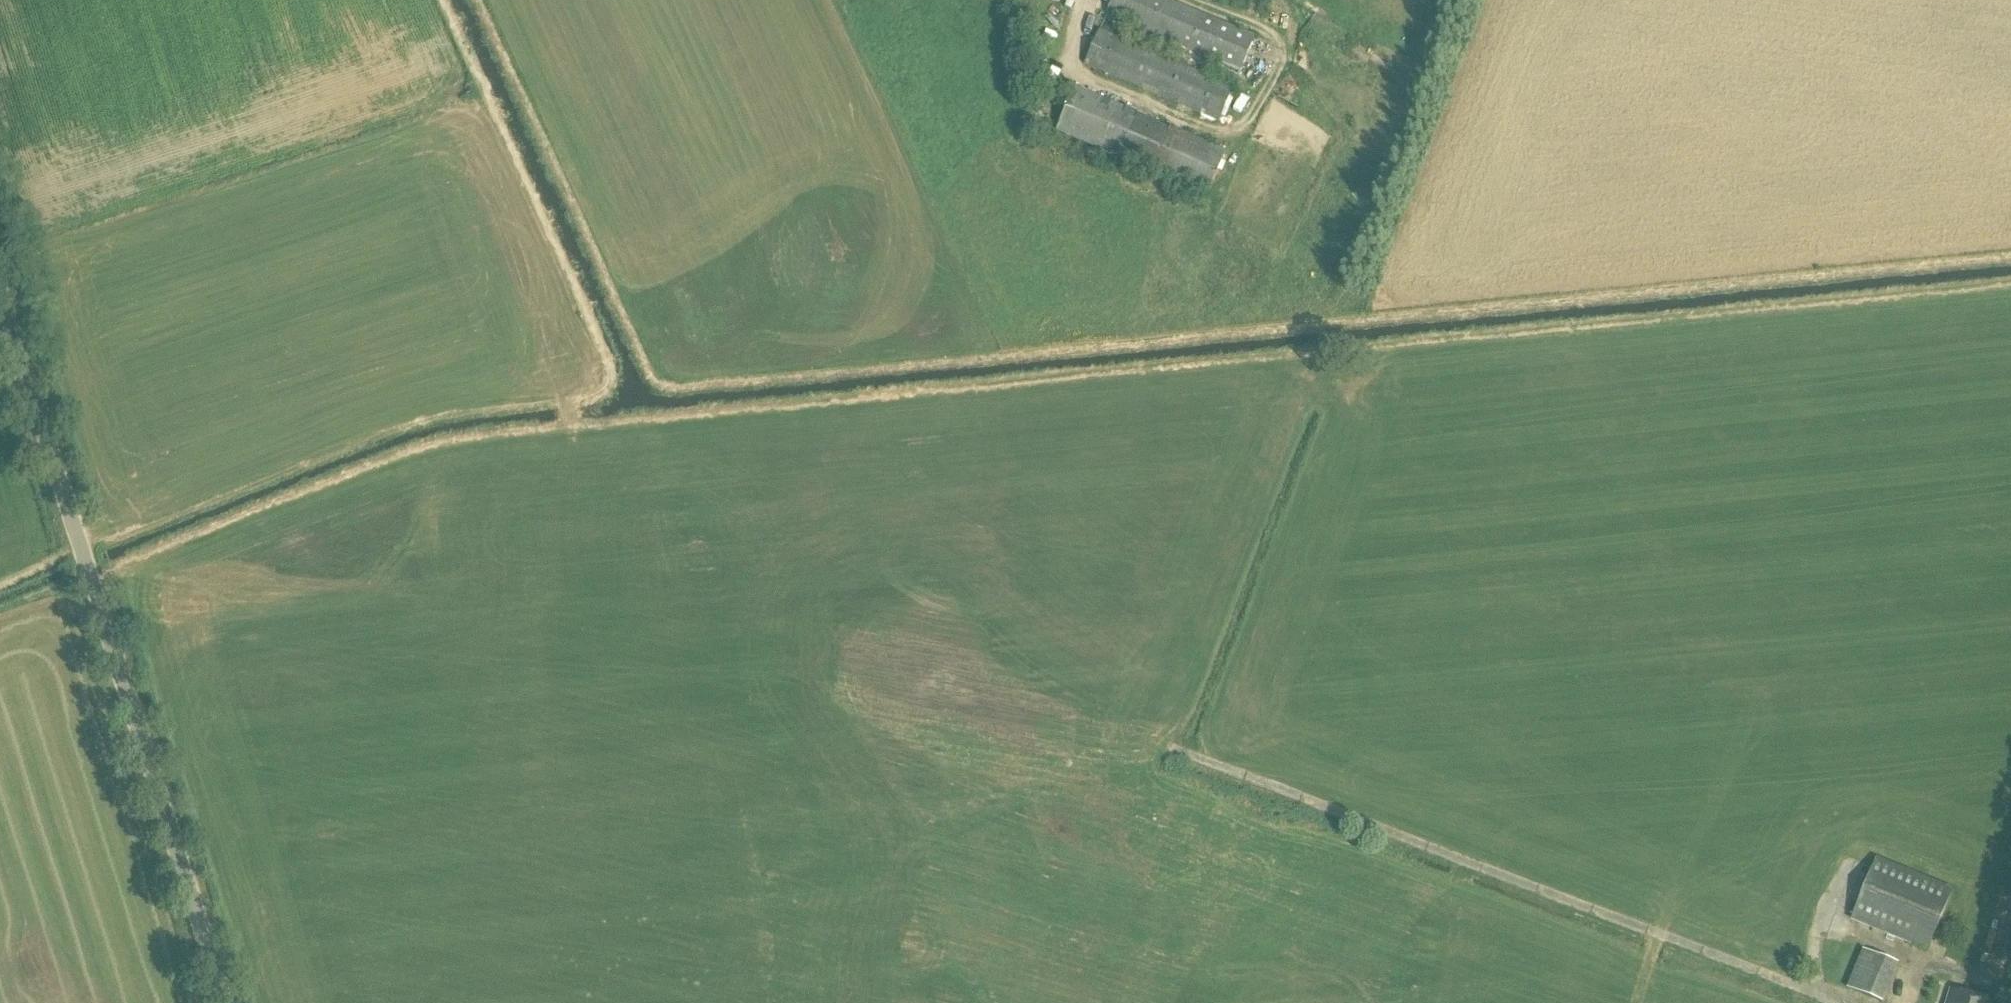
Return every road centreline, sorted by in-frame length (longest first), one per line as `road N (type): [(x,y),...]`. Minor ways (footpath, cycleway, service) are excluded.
road 1 (unclassified): [(227,1002),(0,290)]

